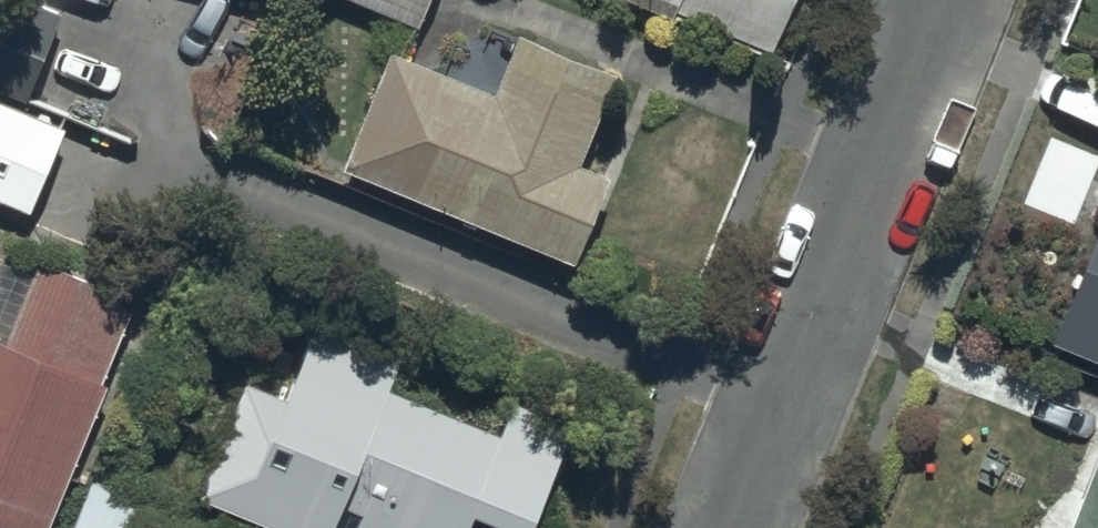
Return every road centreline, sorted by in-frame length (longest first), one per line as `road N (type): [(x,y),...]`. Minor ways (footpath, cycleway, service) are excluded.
road 1 (residential): [(731,527),(948,0)]

